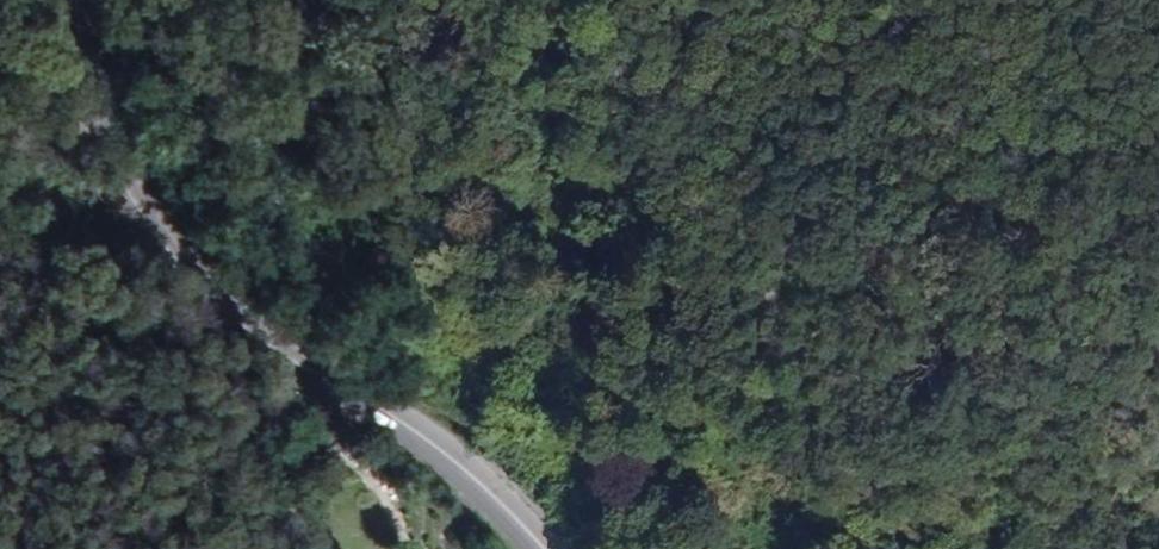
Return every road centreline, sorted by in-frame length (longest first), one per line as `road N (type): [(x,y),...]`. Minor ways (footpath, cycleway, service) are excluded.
road 1 (secondary): [(58,0),(66,105),(97,192),(153,262),(239,326),(446,453),(544,548)]

